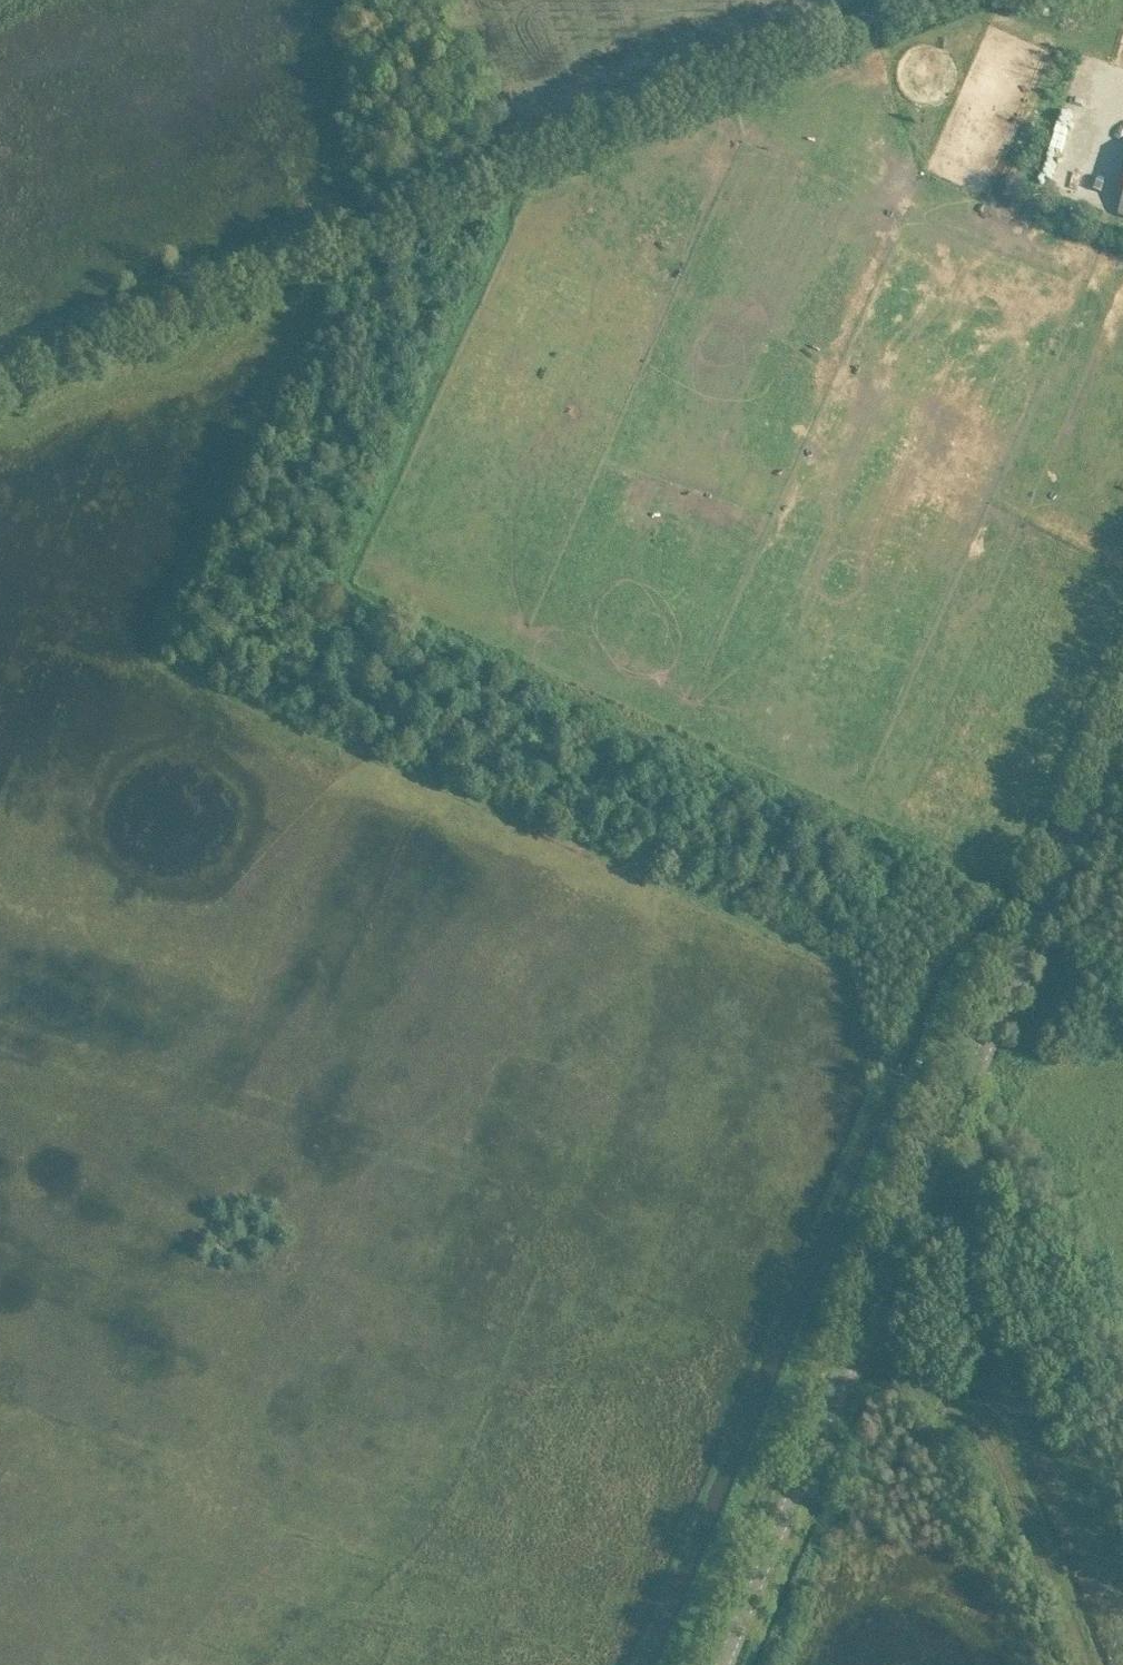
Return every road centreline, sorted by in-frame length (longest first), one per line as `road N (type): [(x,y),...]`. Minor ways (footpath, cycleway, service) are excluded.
road 1 (tertiary): [(723,1664),(917,1201),(1122,744)]
road 2 (unclassified): [(0,372),(535,152)]
road 3 (unclassified): [(909,0),(535,152)]
road 4 (track): [(852,1356),(941,1401),(990,1449),(1082,1664)]

